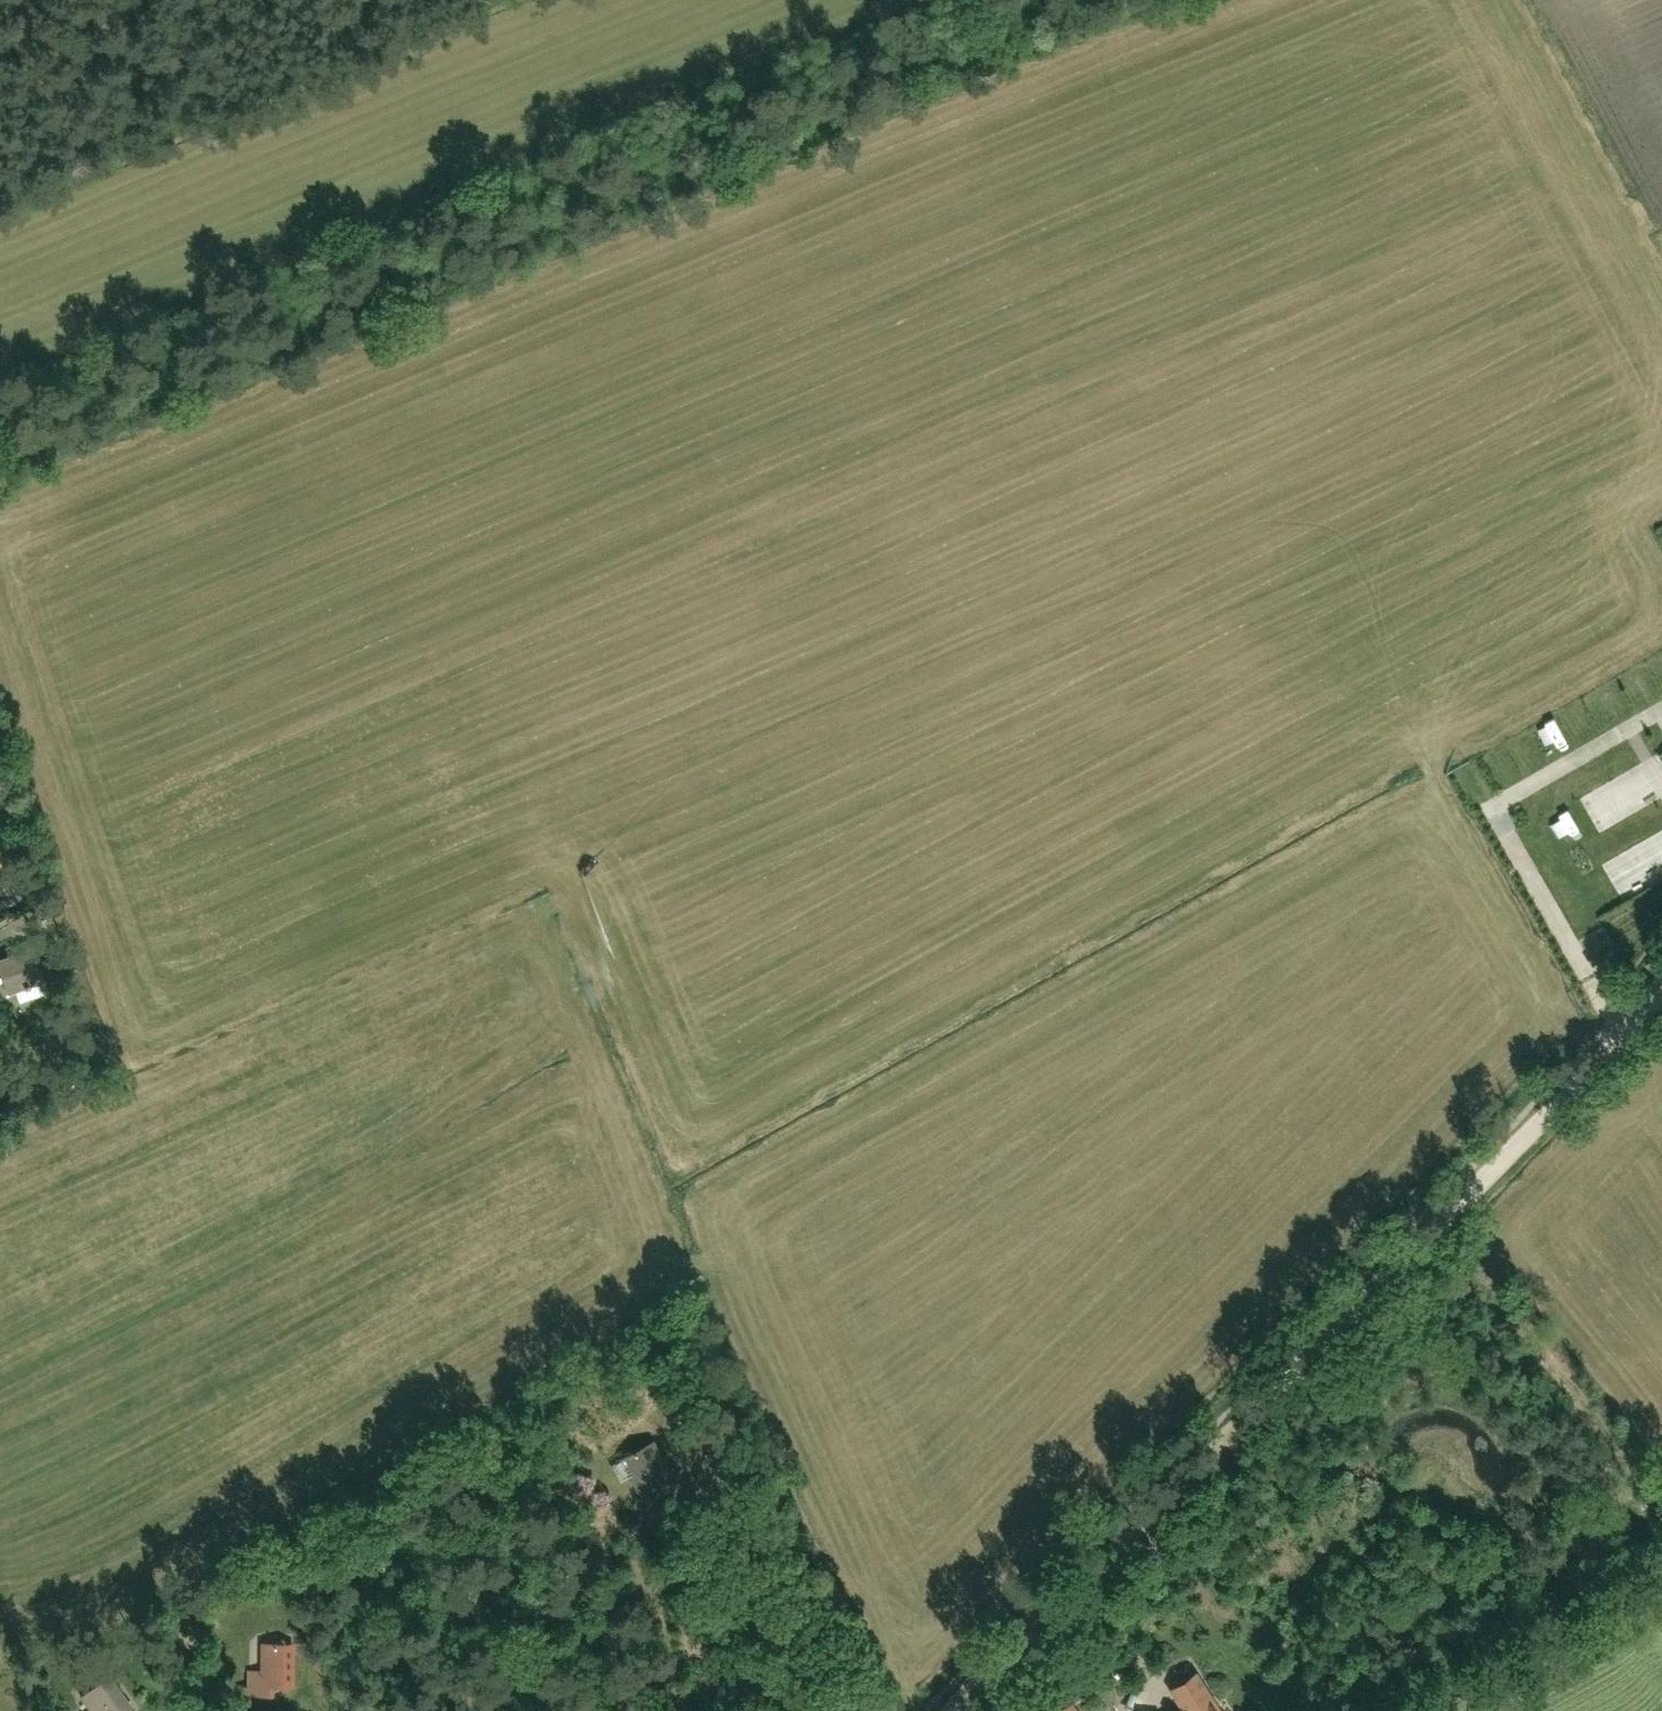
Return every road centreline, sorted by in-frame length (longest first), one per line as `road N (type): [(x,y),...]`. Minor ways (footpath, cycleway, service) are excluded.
road 1 (track): [(955,1710),(1661,997)]
road 2 (track): [(697,1444),(770,1589),(780,1679),(835,1710)]

